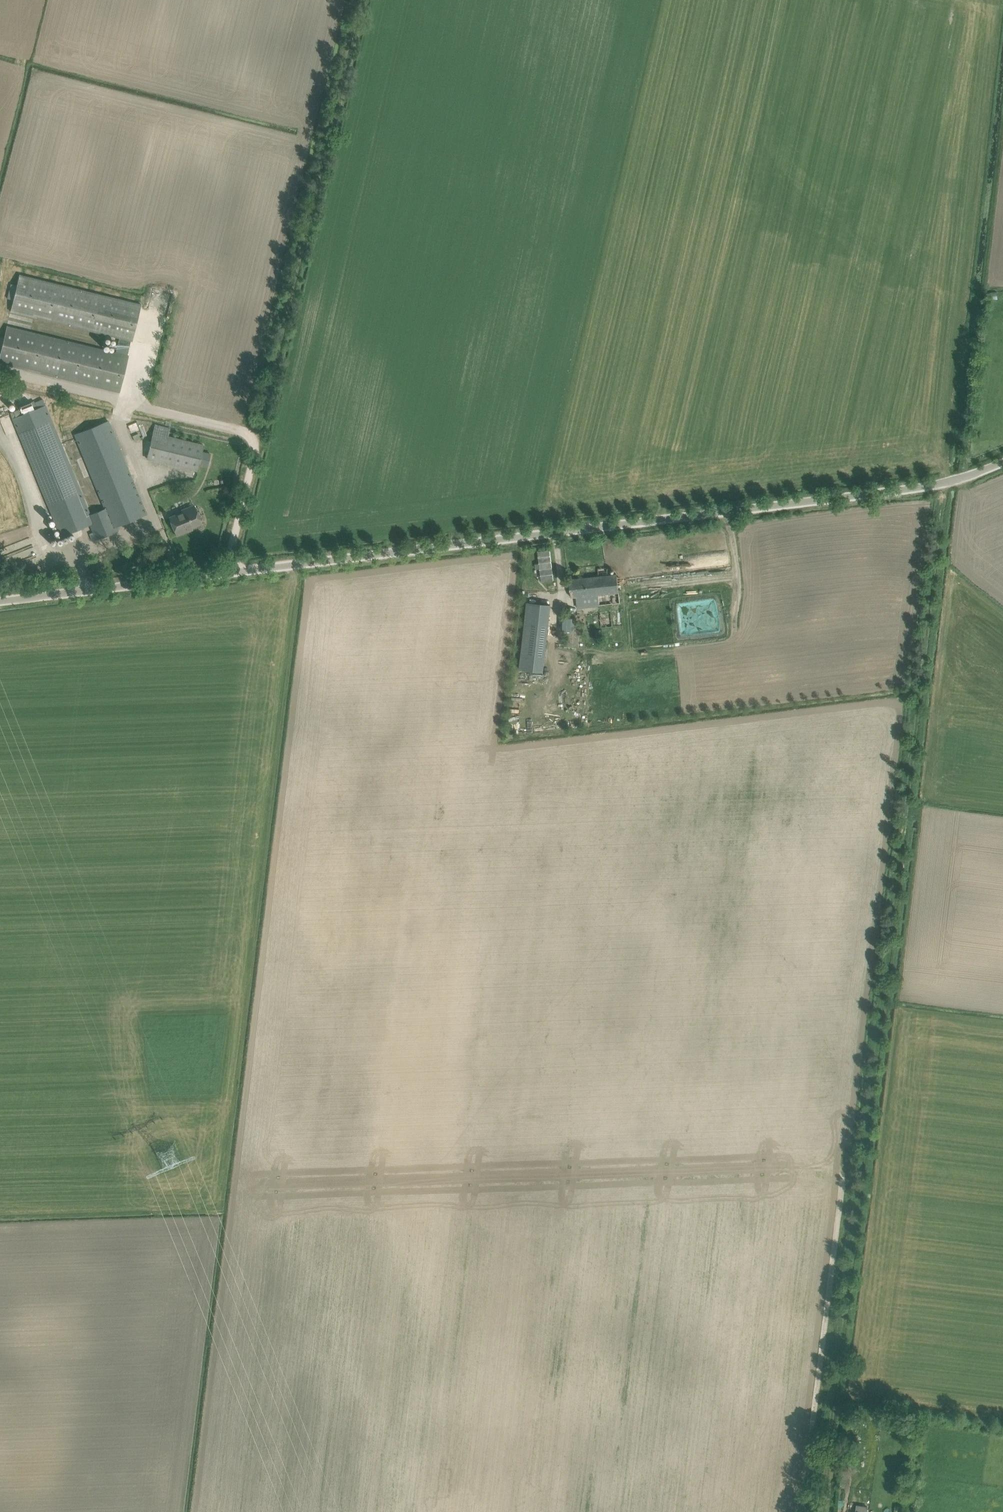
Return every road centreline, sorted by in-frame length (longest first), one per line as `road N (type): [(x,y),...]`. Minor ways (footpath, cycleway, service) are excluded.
road 1 (track): [(942,488),(824,1511)]
road 2 (unclassified): [(0,606),(930,490),(1002,466)]
road 3 (track): [(220,577),(358,0)]

